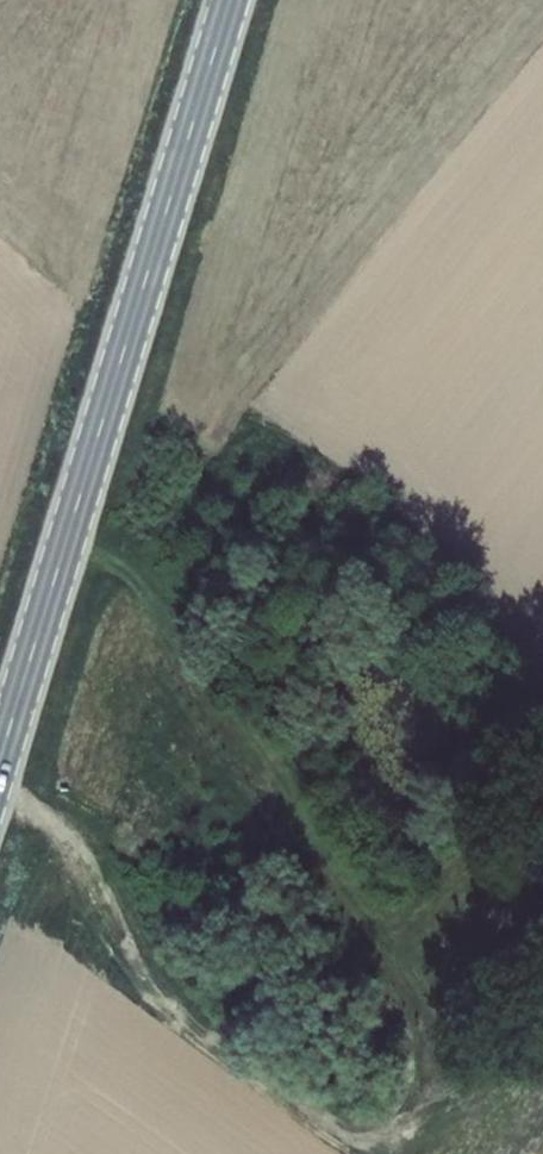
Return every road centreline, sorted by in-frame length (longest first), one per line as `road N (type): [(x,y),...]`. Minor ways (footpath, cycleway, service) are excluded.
road 1 (primary): [(0,756),(230,0)]

